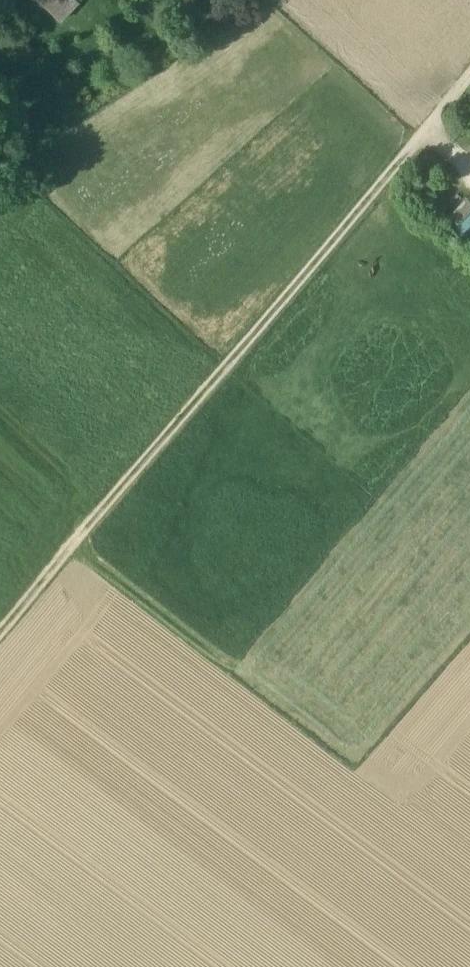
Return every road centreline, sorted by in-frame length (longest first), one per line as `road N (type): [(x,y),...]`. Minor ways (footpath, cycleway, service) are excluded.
road 1 (track): [(374,193),(0,634)]

